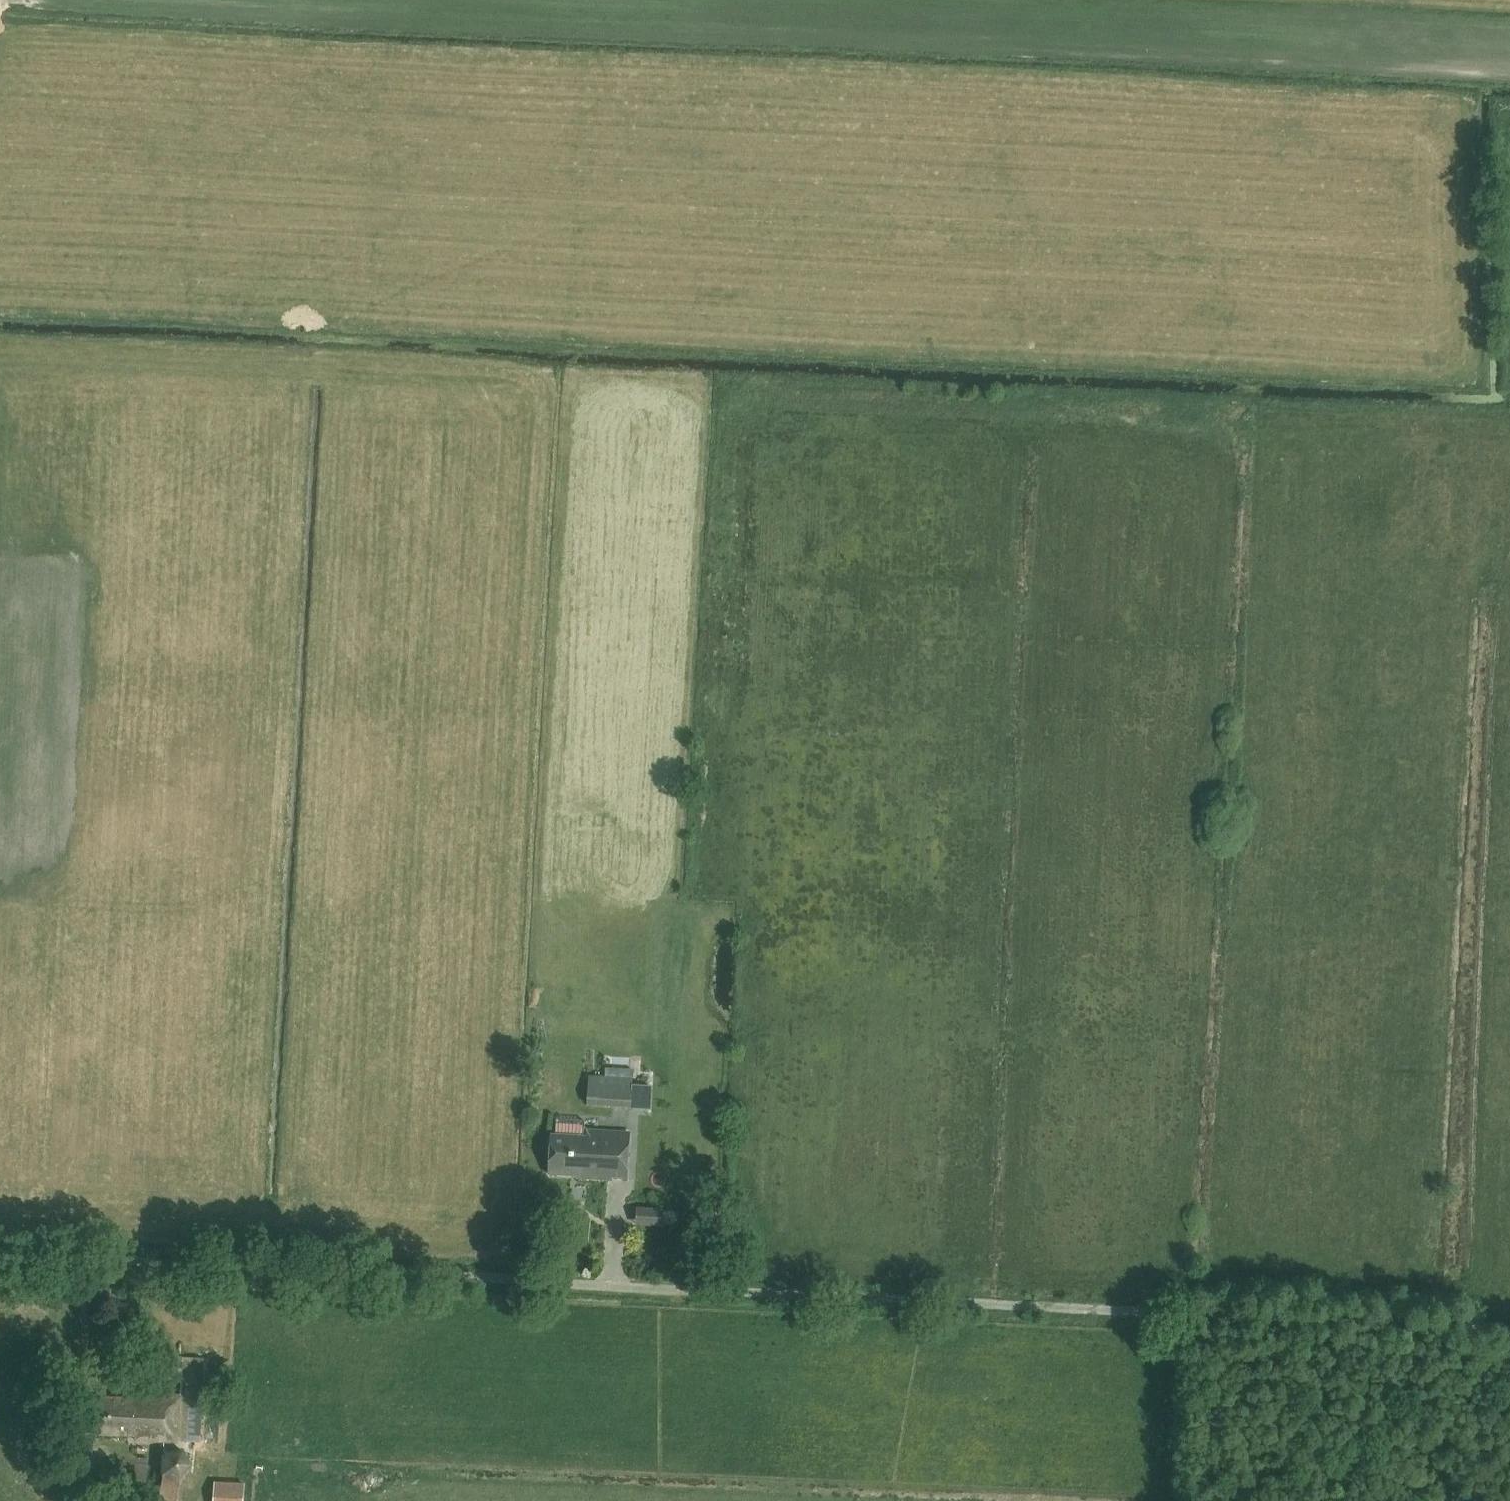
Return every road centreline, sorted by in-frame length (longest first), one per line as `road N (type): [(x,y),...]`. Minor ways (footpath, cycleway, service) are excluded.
road 1 (unclassified): [(0,1255),(1509,1327)]
road 2 (track): [(1509,67),(0,0)]

